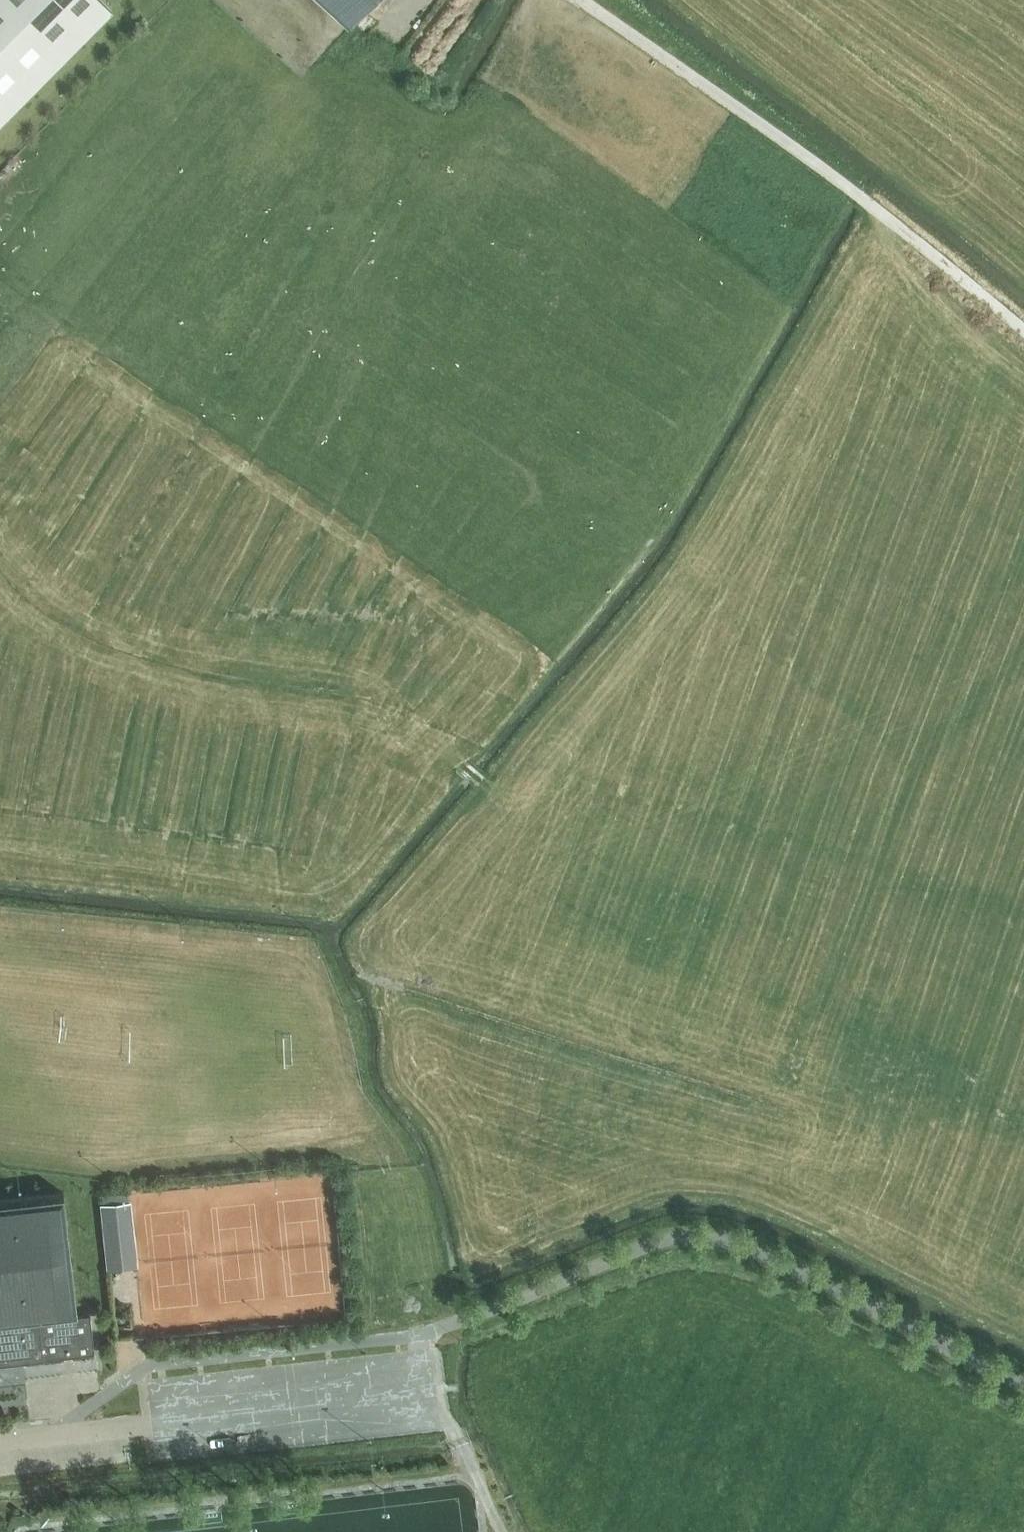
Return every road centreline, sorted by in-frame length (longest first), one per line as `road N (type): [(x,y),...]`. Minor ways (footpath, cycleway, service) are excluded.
road 1 (residential): [(1023,1384),(774,1259),(682,1237),(421,1334),(150,1364),(73,1419),(66,1436)]
road 2 (track): [(1023,326),(866,202),(582,0)]

